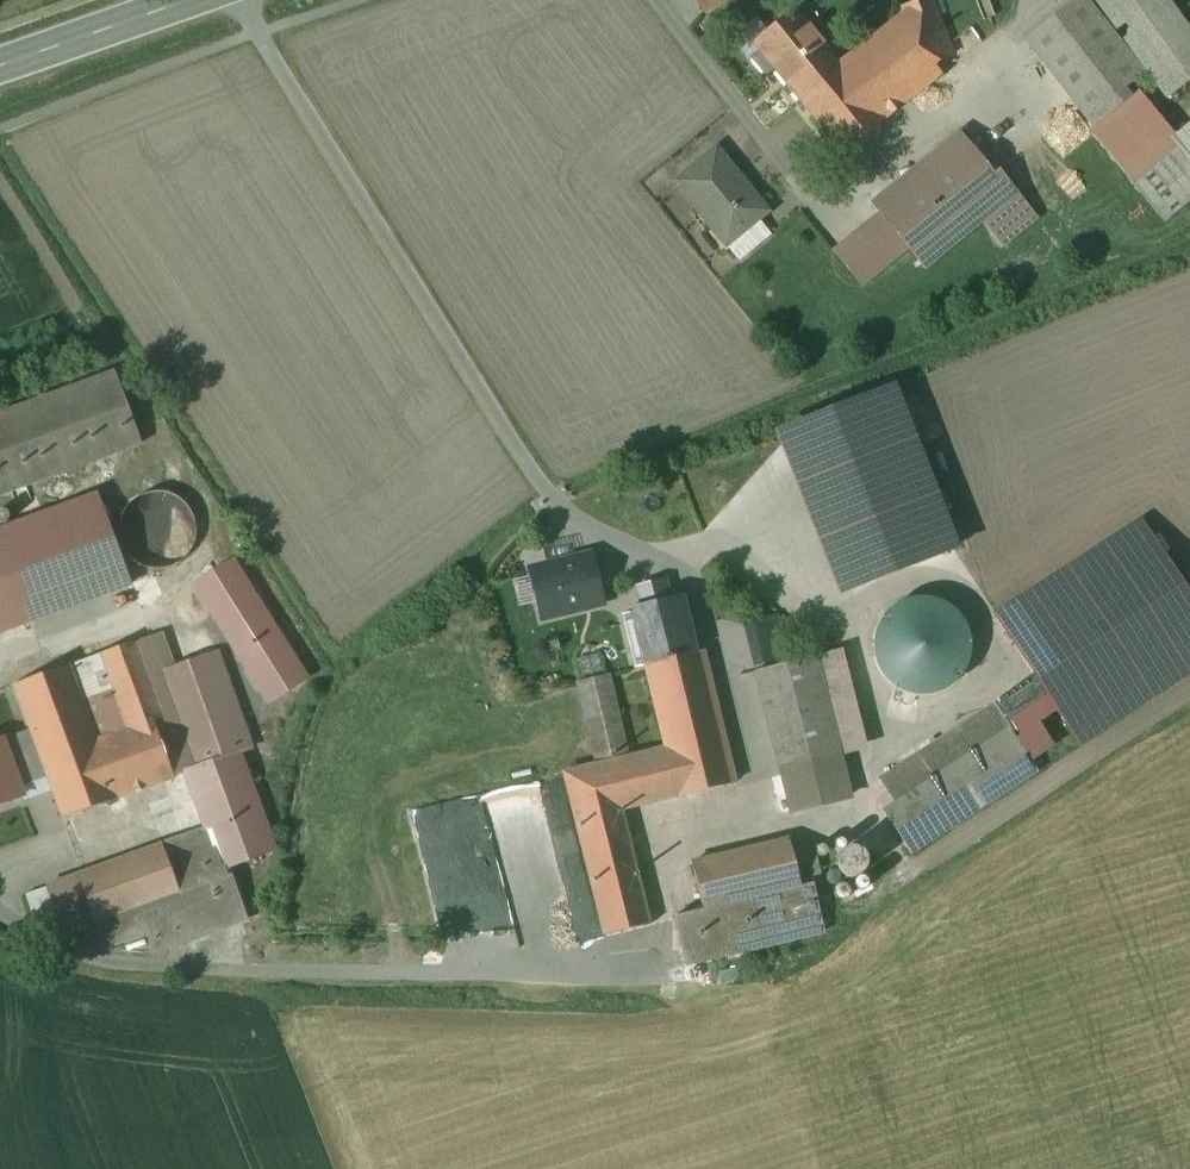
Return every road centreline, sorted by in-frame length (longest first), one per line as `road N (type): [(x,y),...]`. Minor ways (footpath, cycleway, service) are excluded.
road 1 (secondary): [(0,62),(178,0)]

